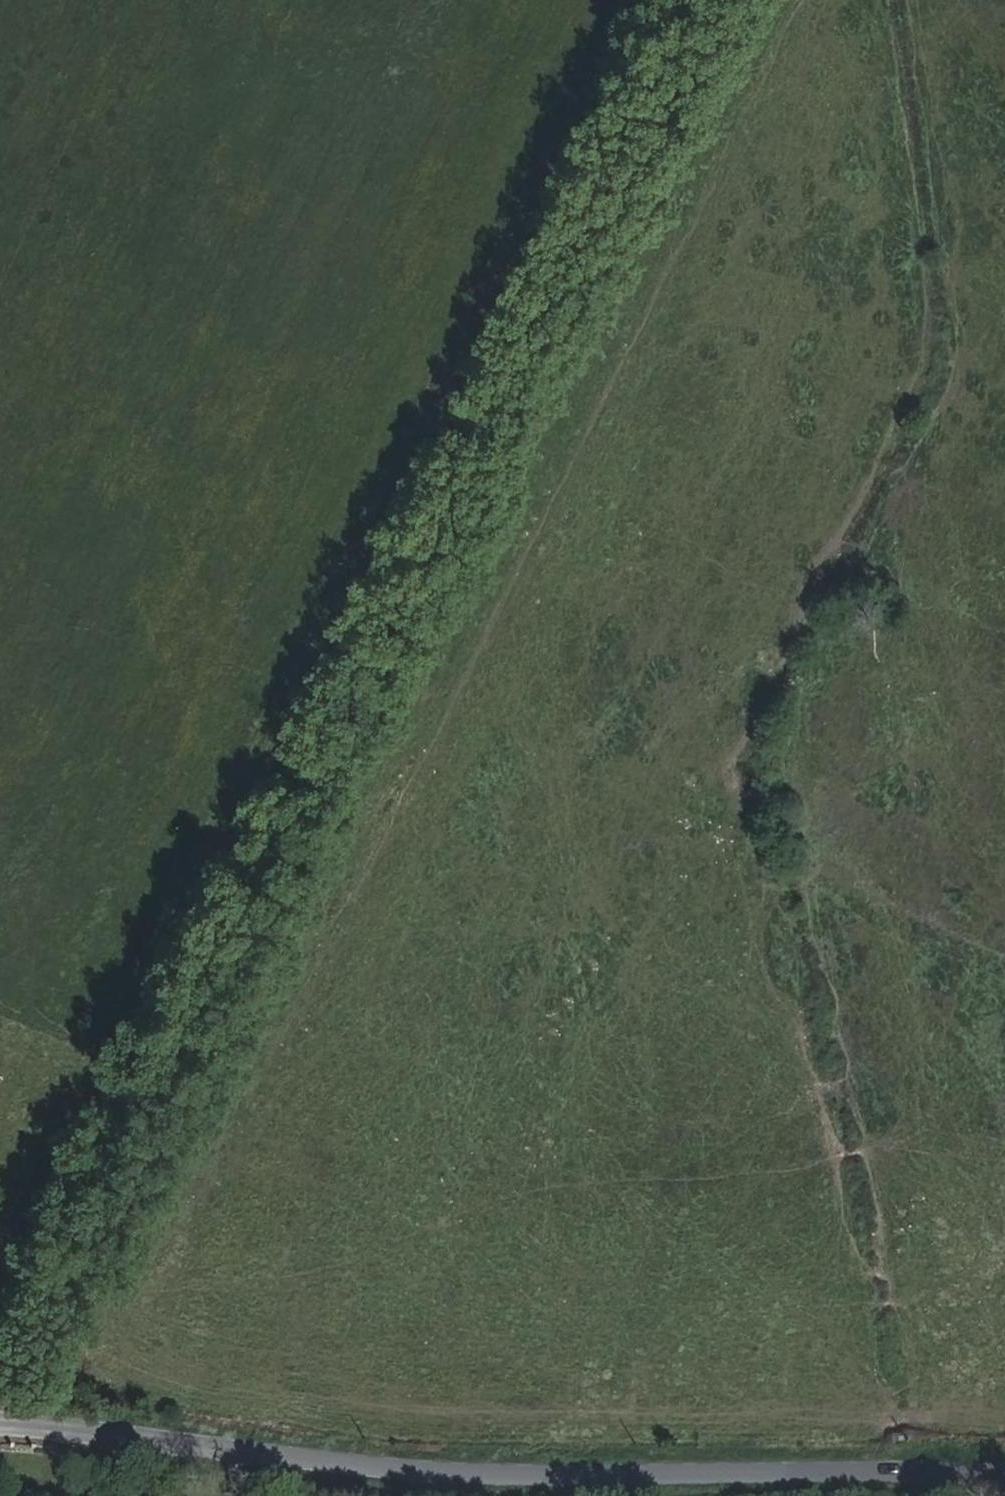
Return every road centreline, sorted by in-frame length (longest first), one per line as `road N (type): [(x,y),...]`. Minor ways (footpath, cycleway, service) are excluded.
road 1 (residential): [(1004,1467),(420,1471),(90,1425),(0,1422)]

